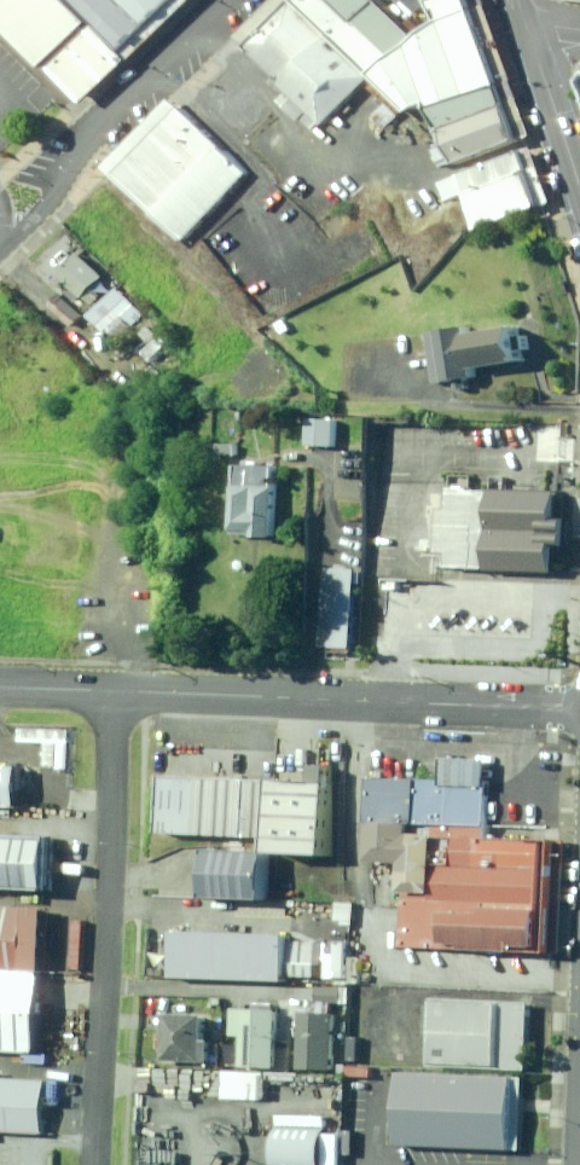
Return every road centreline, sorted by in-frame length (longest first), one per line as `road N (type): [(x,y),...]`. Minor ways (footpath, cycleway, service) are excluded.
road 1 (residential): [(94,1164),(115,692)]
road 2 (residential): [(115,692),(575,710)]
road 3 (tertiary): [(226,0),(98,126),(47,204),(0,240)]
road 4 (tertiary): [(579,198),(525,32)]

